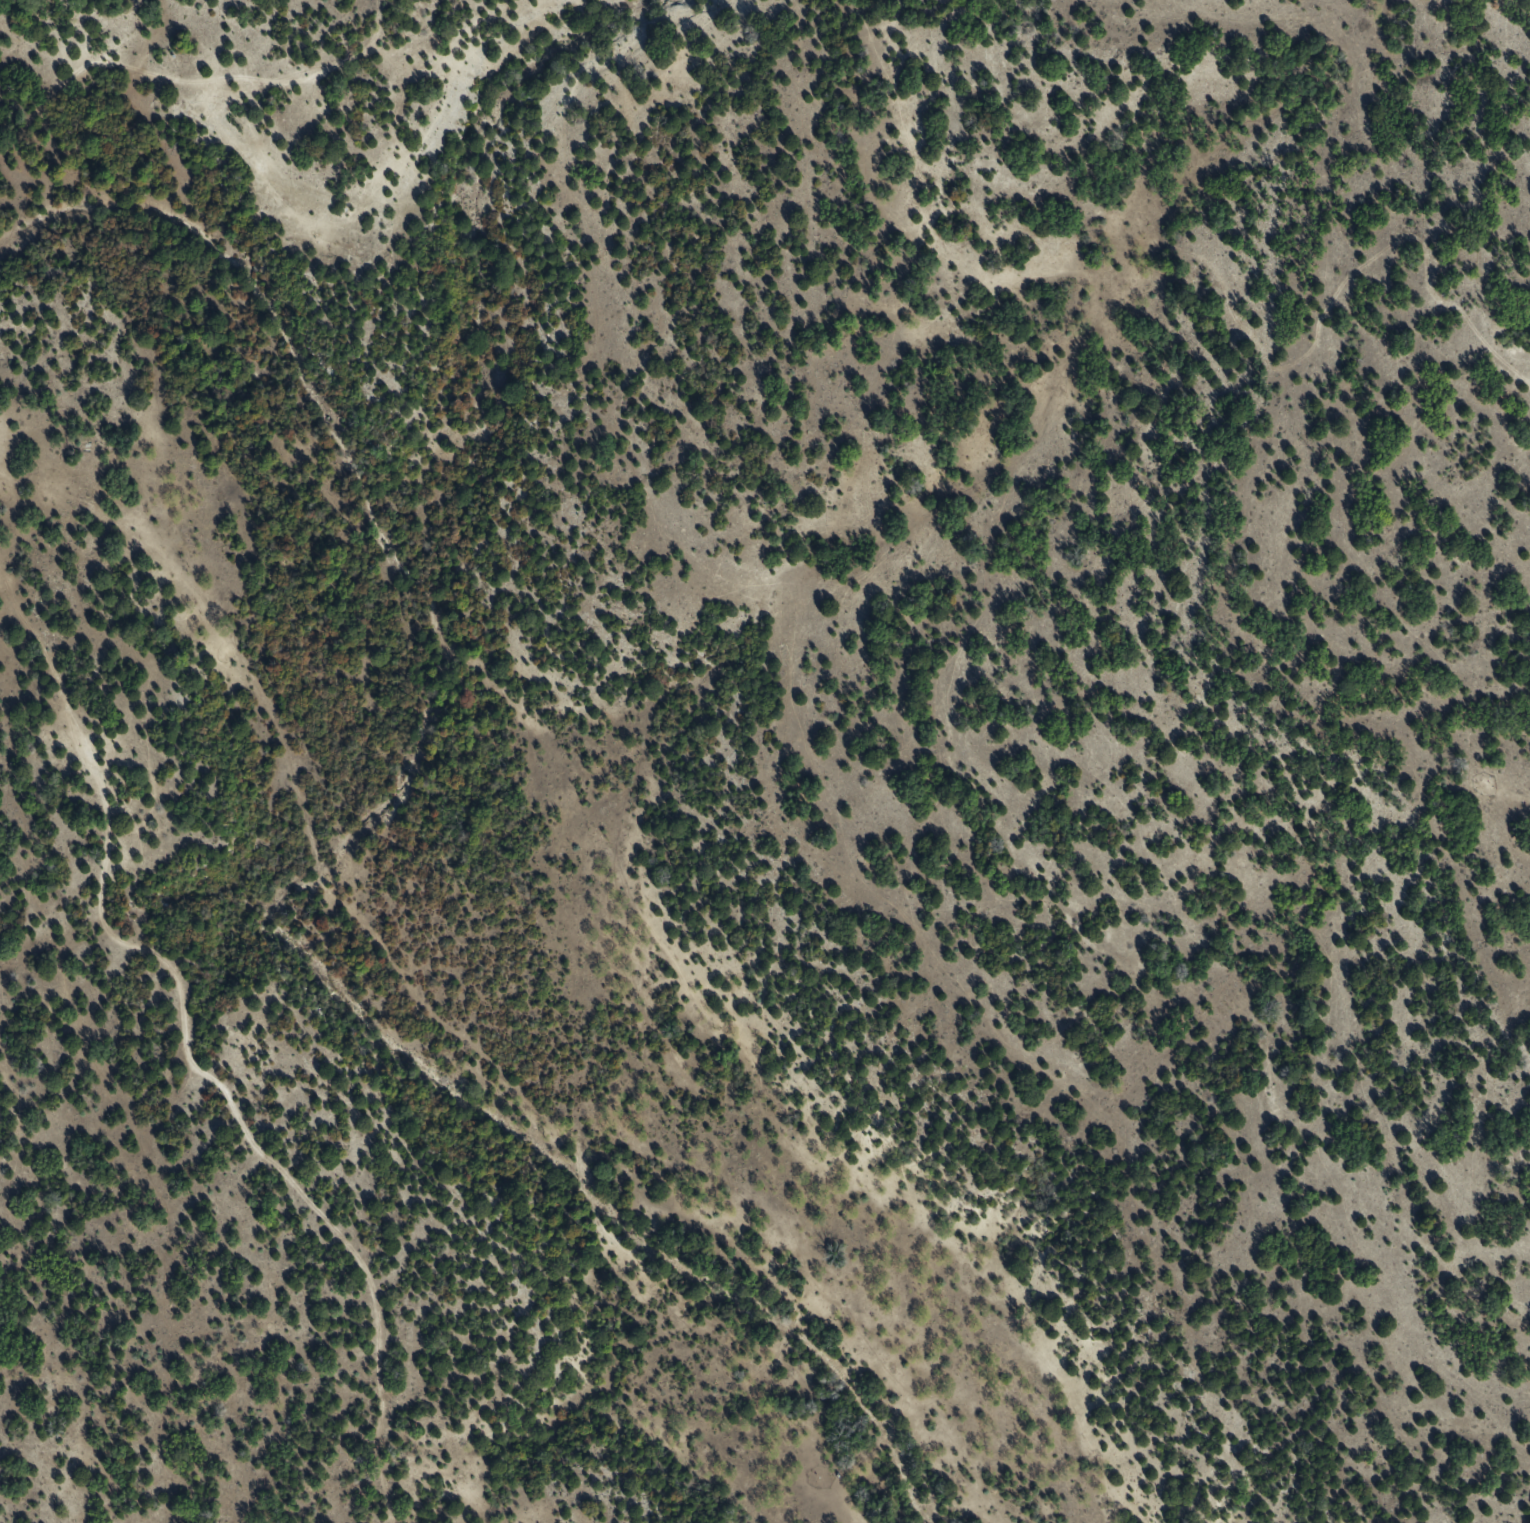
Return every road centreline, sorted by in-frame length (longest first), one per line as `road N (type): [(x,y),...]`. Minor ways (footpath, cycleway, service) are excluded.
road 1 (residential): [(451,1522),(392,1463),(362,1284),(234,1110),(229,1075),(115,926),(85,772),(56,697),(26,667),(0,610)]
road 2 (residential): [(0,144),(130,75),(333,45),(387,0)]

